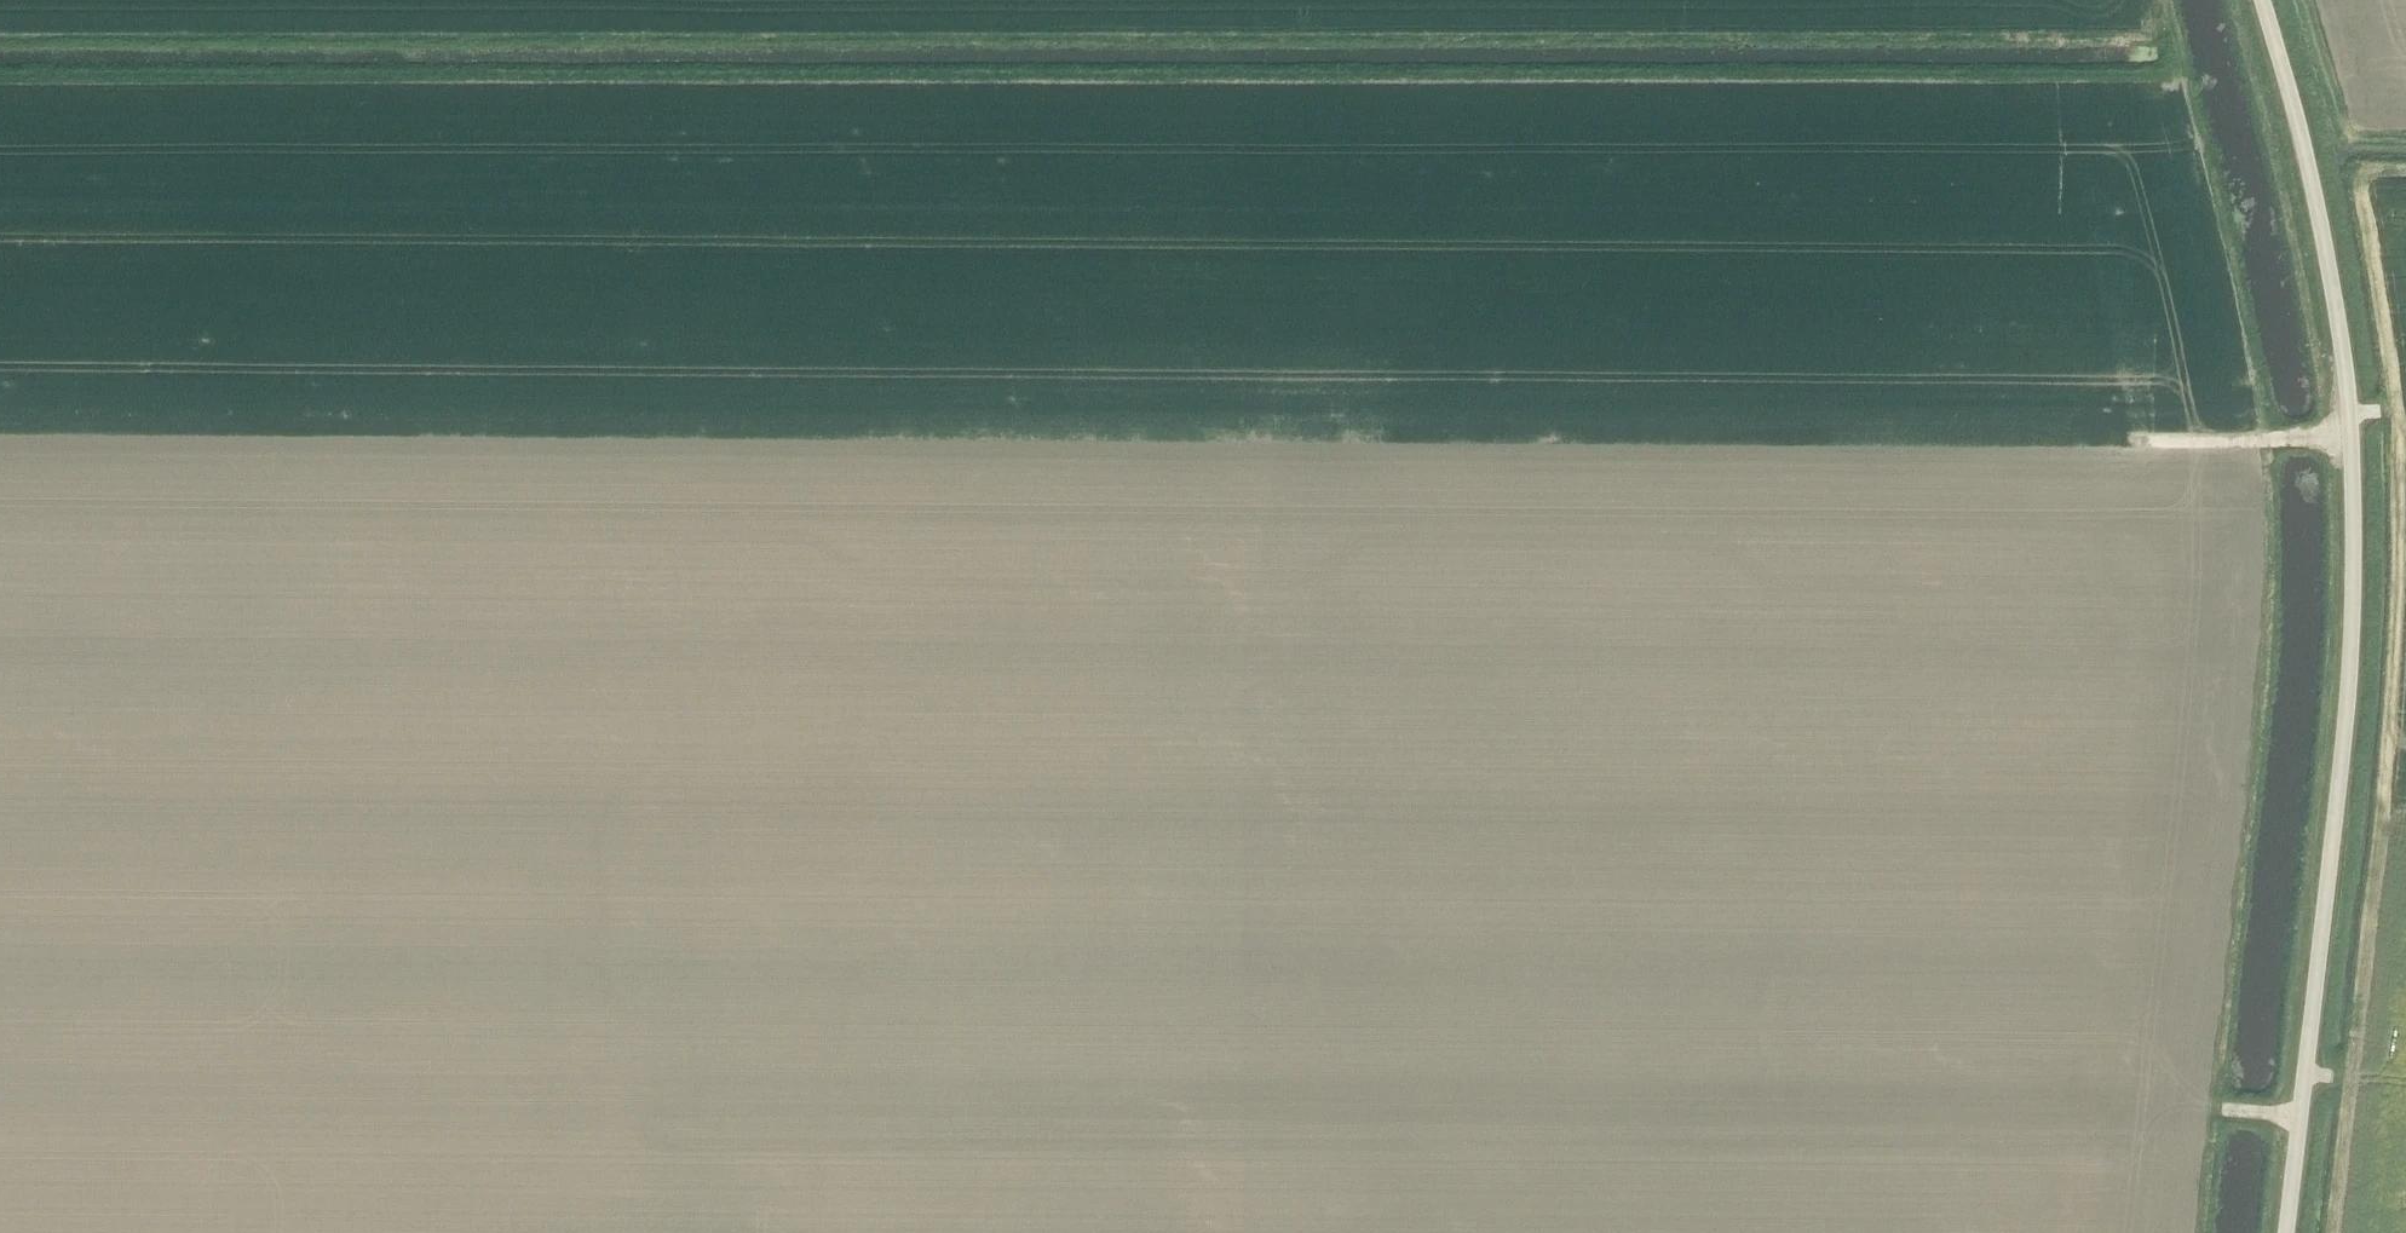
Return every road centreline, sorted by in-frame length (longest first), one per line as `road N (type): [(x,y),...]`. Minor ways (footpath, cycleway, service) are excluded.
road 1 (unclassified): [(2288,1232),(2354,683),(2353,424),(2322,210),(2265,0)]

